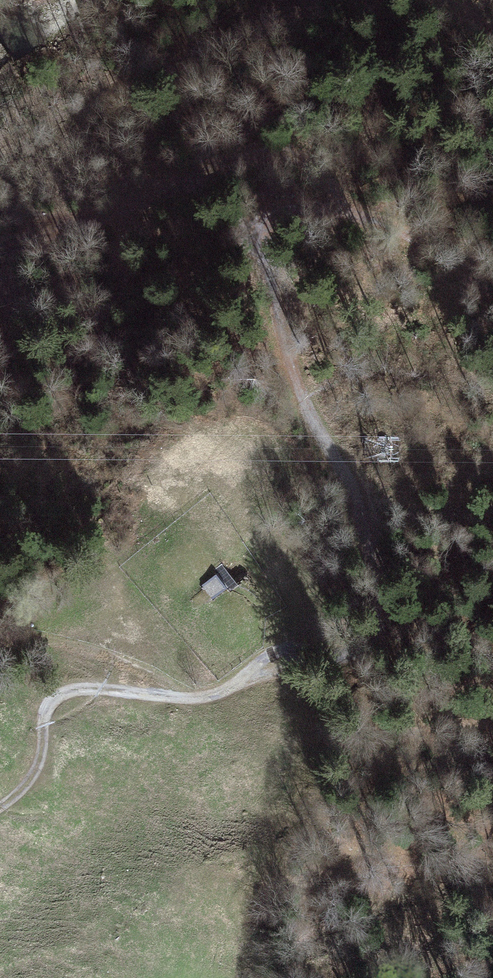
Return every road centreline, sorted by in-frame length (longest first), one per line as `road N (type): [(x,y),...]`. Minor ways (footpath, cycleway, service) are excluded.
road 1 (track): [(492,270),(349,210),(310,206),(275,219),(261,254),(276,333),(353,480),(377,624),(366,646),(335,660),(274,670),(213,695),(90,689),(55,696),(43,718),(35,770),(0,808)]
road 2 (track): [(0,212),(86,212),(147,200),(250,154),(280,150),(319,170),(343,210)]
road 3 (track): [(187,697),(117,658),(40,636),(0,636)]
road 4 (track): [(0,250),(119,206)]

